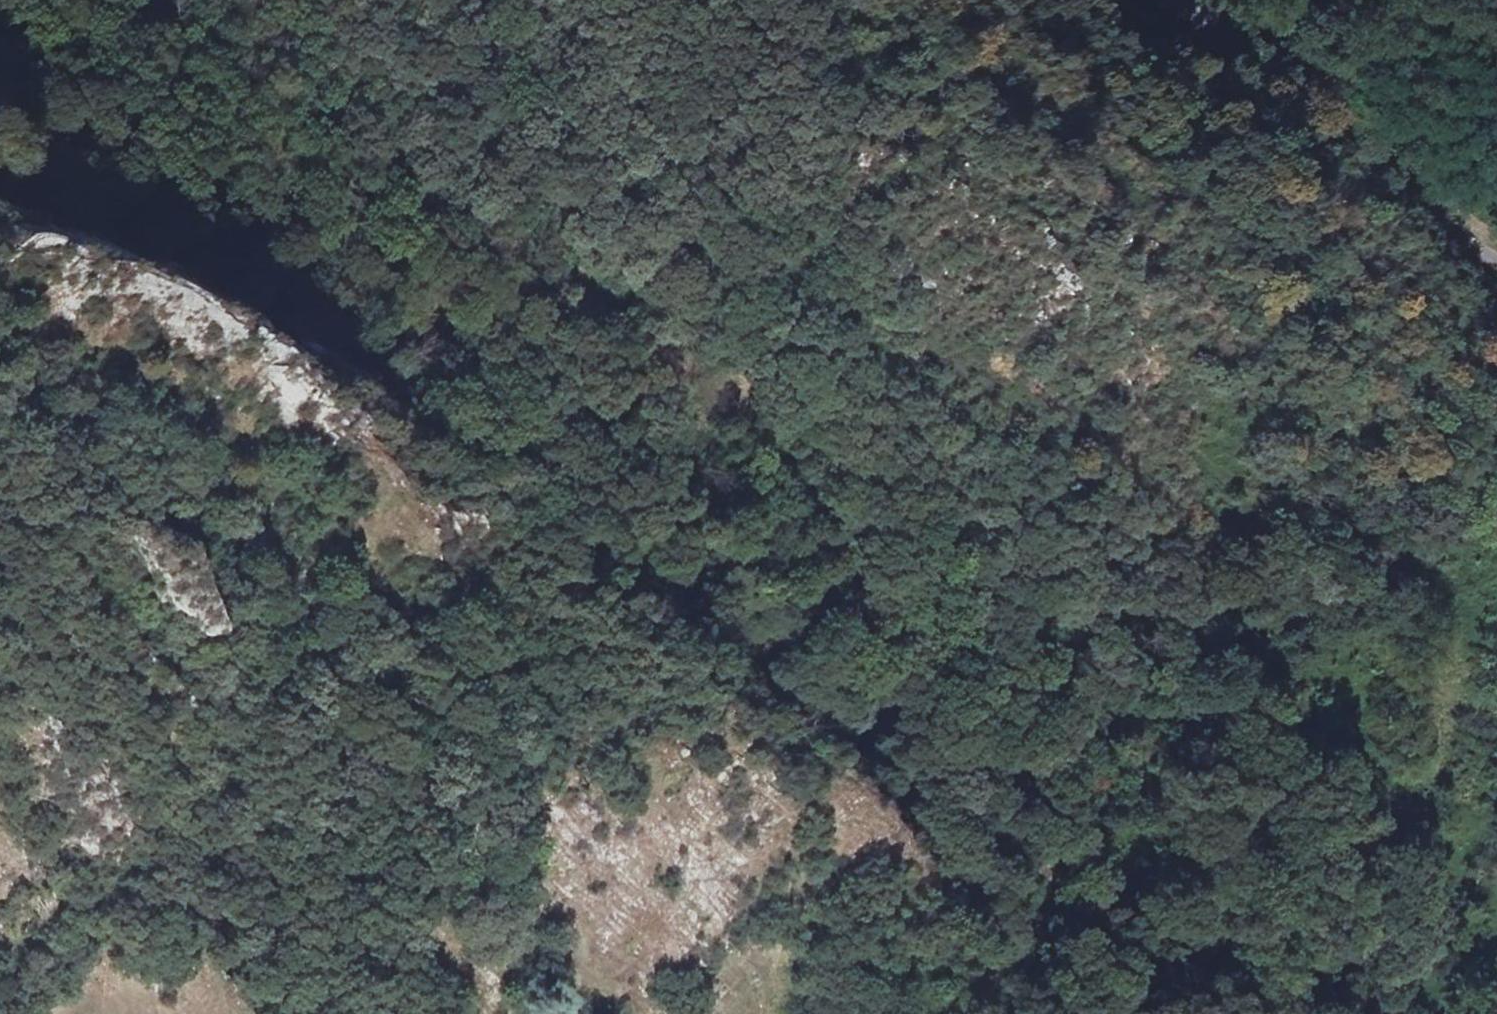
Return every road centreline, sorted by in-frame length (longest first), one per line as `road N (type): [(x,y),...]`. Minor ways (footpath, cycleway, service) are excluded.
road 1 (unclassified): [(1496,256),(1439,198),(1177,0)]

